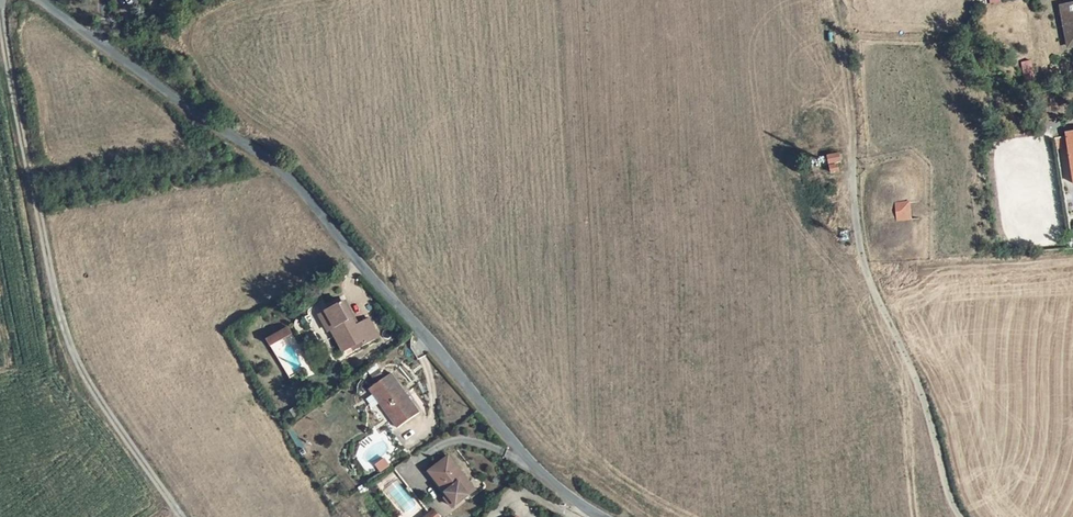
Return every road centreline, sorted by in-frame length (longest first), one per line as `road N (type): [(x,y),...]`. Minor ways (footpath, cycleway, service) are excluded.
road 1 (unclassified): [(34,0),(298,188),(529,461),(596,516)]
road 2 (track): [(0,13),(70,349),(85,384),(180,516)]
road 3 (residential): [(850,160),(859,258),(906,362),(957,516)]

